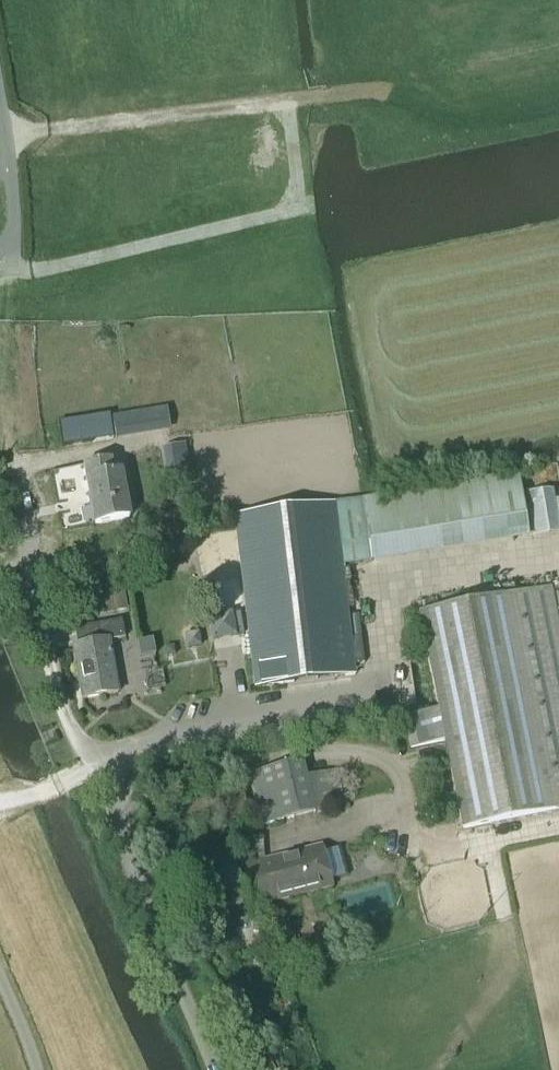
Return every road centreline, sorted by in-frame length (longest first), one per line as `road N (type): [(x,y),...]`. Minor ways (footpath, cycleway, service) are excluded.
road 1 (residential): [(216,1069),(60,707),(8,454)]
road 2 (track): [(3,135),(383,89)]

